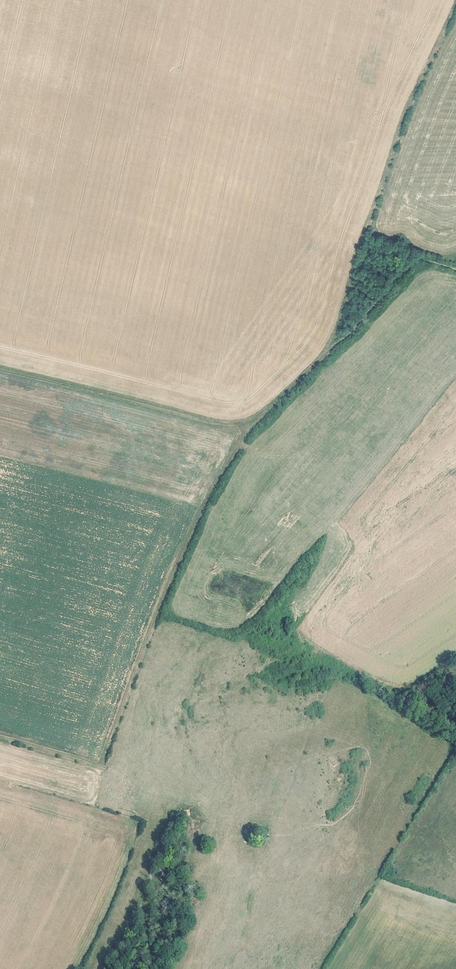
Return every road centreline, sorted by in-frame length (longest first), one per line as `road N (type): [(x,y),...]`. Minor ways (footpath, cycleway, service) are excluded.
road 1 (track): [(0,370),(239,423),(262,412),(353,330),(411,262),(455,269)]
road 2 (track): [(0,736),(99,765),(178,560),(254,418)]
road 3 (track): [(324,354),(401,131),(455,9)]

